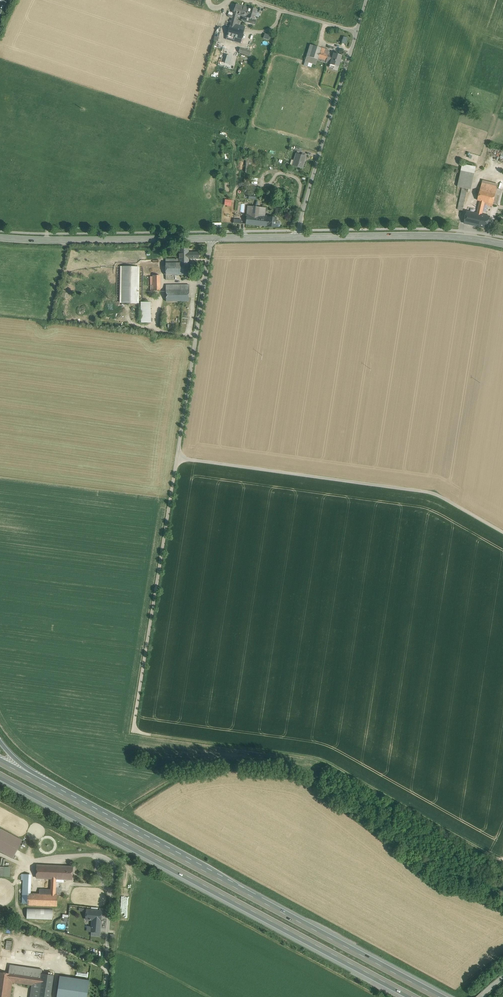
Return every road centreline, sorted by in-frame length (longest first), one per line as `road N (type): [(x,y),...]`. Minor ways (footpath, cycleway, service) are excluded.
road 1 (track): [(217,230),(134,731),(150,735)]
road 2 (motorway): [(0,775),(414,996)]
road 3 (motorway): [(442,996),(28,776)]
road 4 (track): [(502,862),(324,756),(150,735)]
road 5 (track): [(502,529),(435,491),(180,457)]
road 6 (tertiary): [(0,237),(296,237)]
road 7 (track): [(0,853),(20,863),(89,855),(113,863),(105,996)]
road 8 (unclassified): [(296,237),(366,0)]
road 9 (tertiary): [(296,237),(502,244)]
road 10 (track): [(110,898),(95,850),(0,804)]

